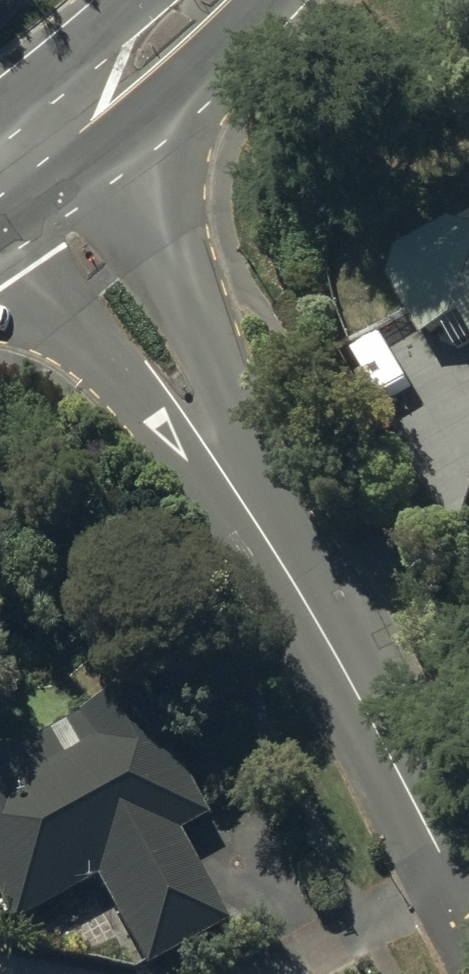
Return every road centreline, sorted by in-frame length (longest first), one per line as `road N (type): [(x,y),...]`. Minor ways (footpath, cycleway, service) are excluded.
road 1 (residential): [(11,157),(181,395),(468,900)]
road 2 (secondary): [(203,0),(11,157)]
road 3 (residential): [(468,911),(392,911),(267,973)]

